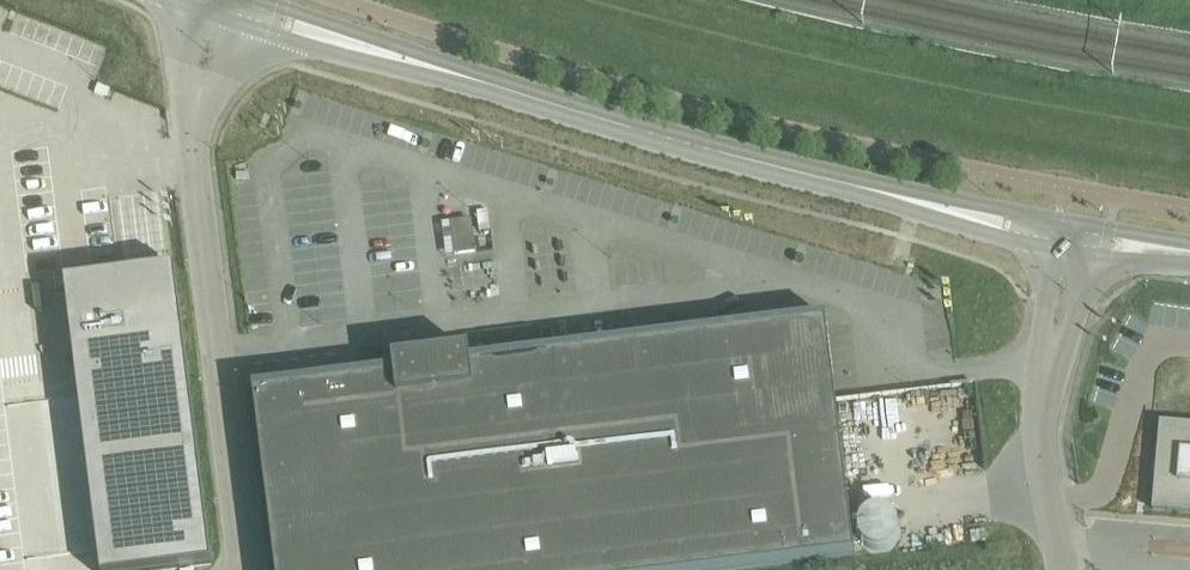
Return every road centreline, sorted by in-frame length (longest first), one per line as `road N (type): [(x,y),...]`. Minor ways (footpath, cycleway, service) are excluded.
road 1 (secondary): [(222,0),(734,158),(1074,238)]
road 2 (unclassified): [(1065,569),(1039,416),(1074,238)]

